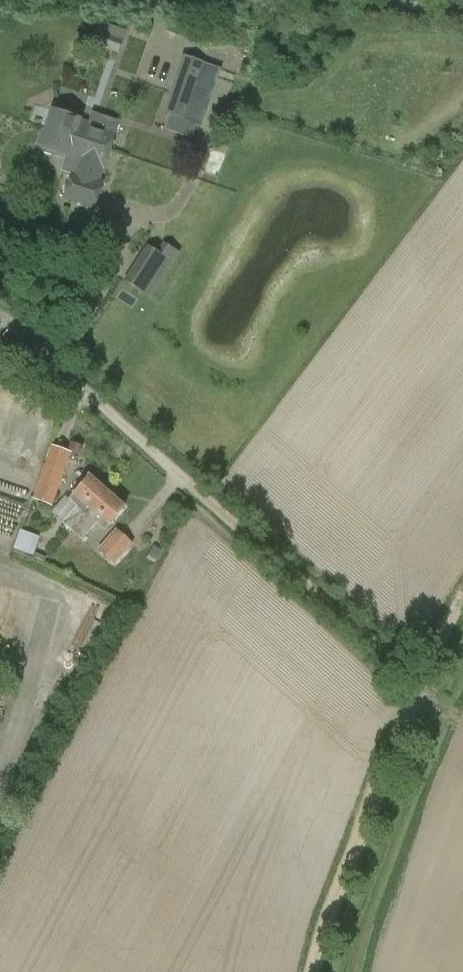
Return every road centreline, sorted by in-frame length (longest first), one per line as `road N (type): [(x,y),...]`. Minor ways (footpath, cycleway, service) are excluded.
road 1 (unclassified): [(0,311),(421,686)]
road 2 (track): [(311,971),(351,853),(462,589)]

